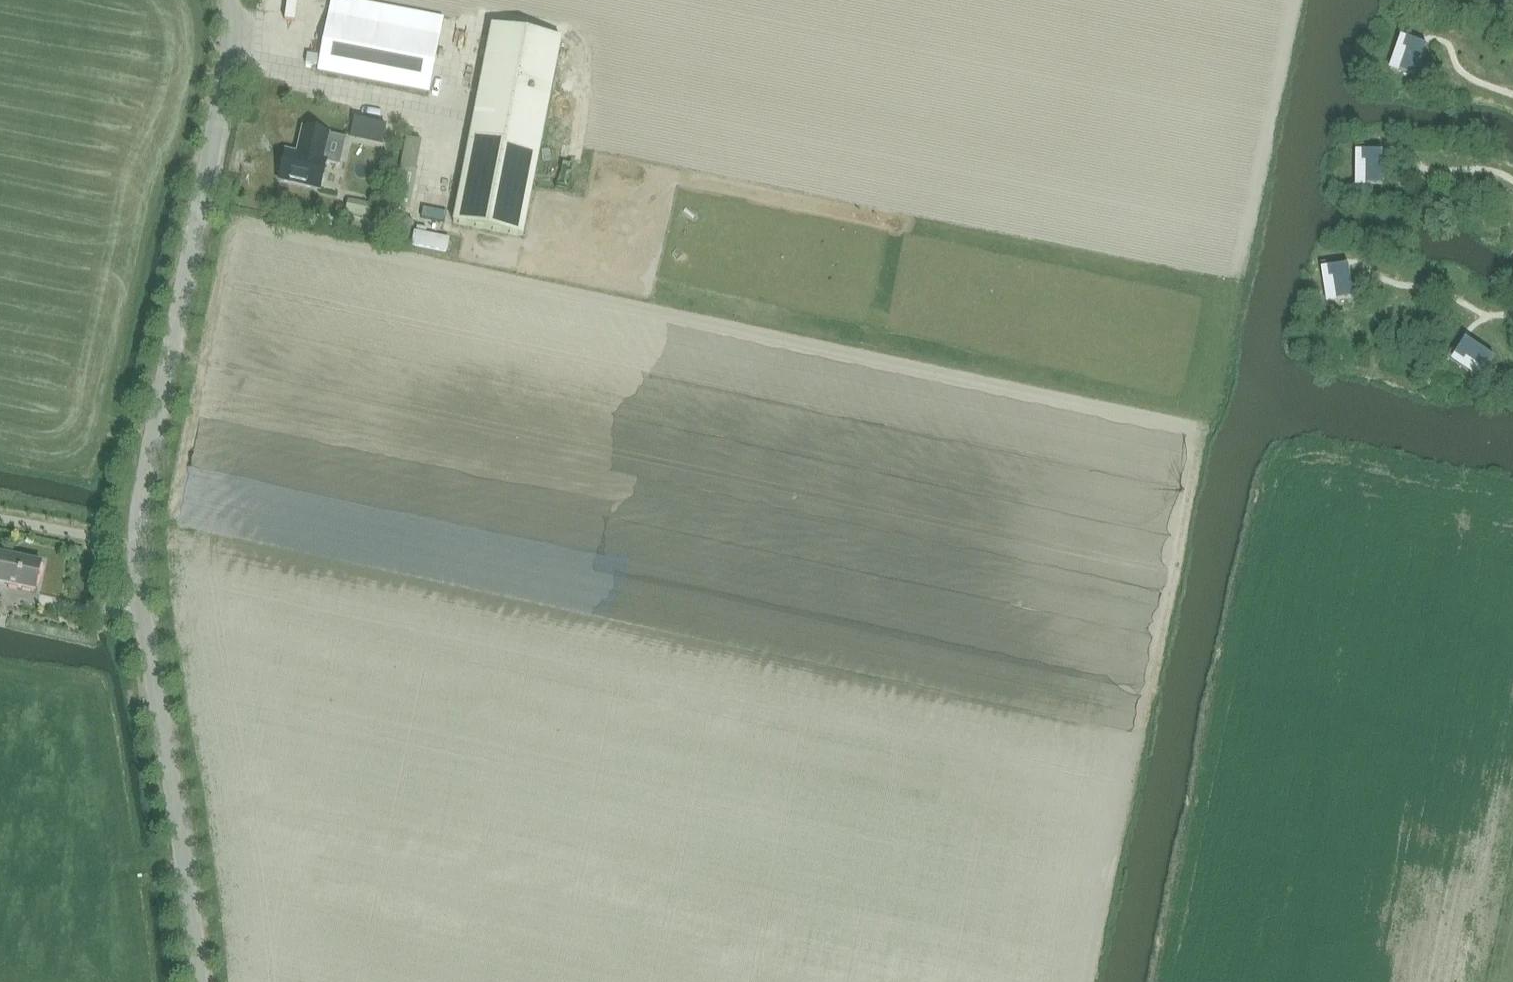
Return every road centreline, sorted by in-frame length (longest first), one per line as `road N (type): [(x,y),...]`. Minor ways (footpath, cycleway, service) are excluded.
road 1 (unclassified): [(197,981),(136,549),(181,294),(244,22),(234,0)]
road 2 (track): [(1247,234),(1294,0)]

